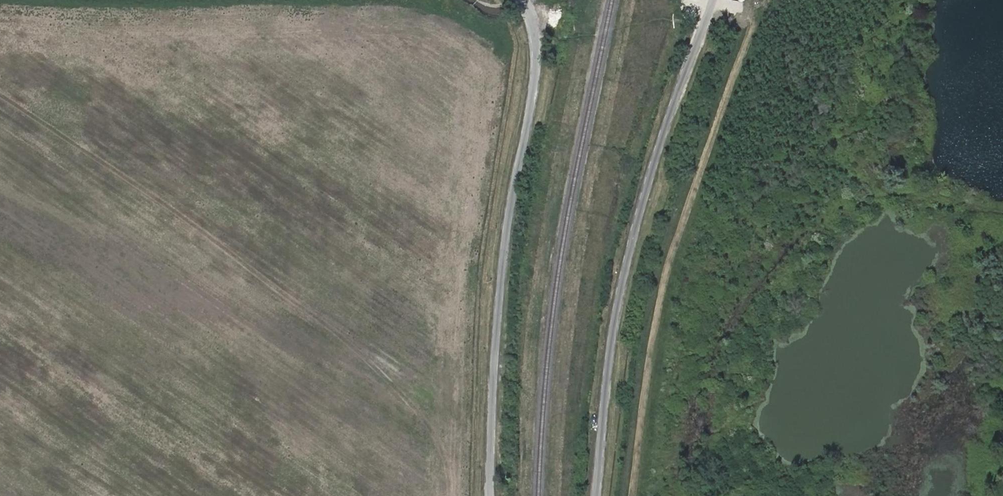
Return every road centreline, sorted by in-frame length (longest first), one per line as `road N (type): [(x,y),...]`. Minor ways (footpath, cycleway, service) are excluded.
road 1 (residential): [(713,0),(626,268),(595,495)]
road 2 (residential): [(489,495),(505,245),(537,56),(522,0)]

